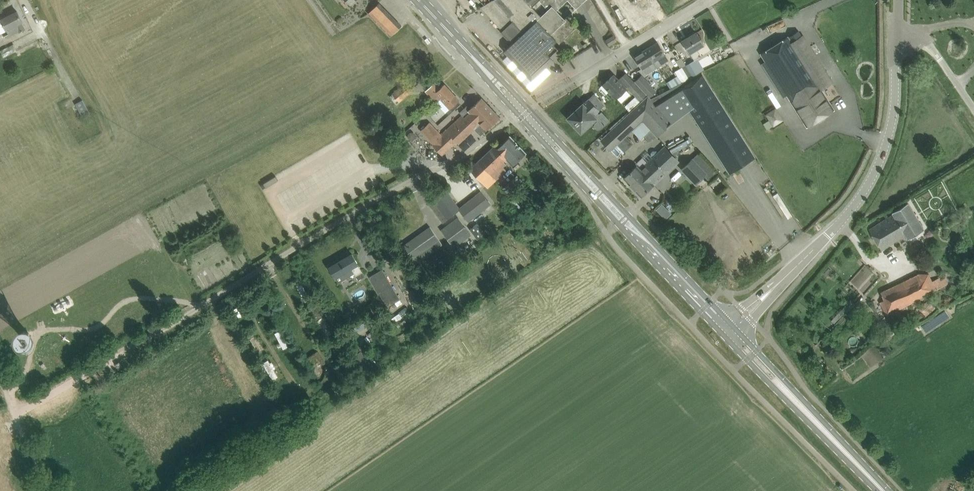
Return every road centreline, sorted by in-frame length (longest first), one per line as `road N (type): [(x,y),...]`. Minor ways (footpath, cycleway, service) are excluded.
road 1 (unclassified): [(513,121),(16,412)]
road 2 (primary): [(723,324),(525,113)]
road 3 (tertiary): [(787,276),(849,216),(873,181),(891,133),(899,37)]
road 4 (primary): [(884,490),(736,338)]
road 5 (unclassified): [(557,91),(708,0)]
road 6 (primary): [(525,113),(416,0)]

